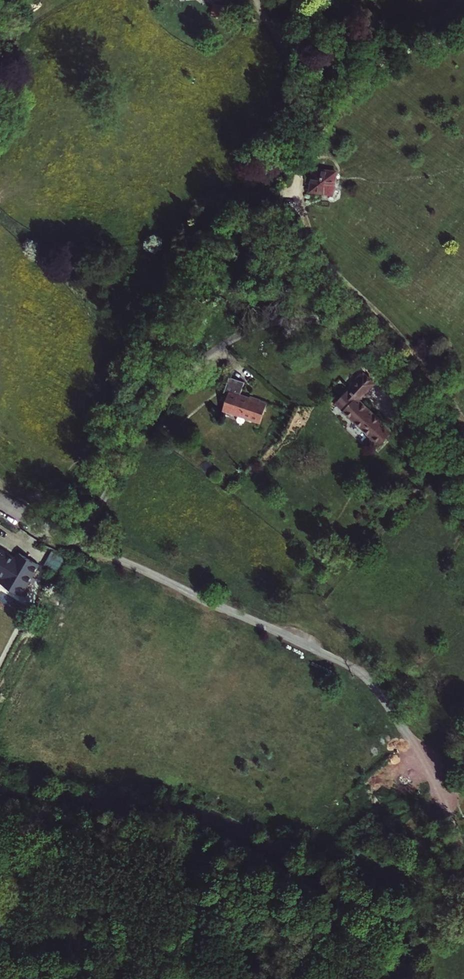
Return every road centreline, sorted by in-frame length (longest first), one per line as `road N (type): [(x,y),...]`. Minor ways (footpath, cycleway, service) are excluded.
road 1 (track): [(0,909),(194,978)]

